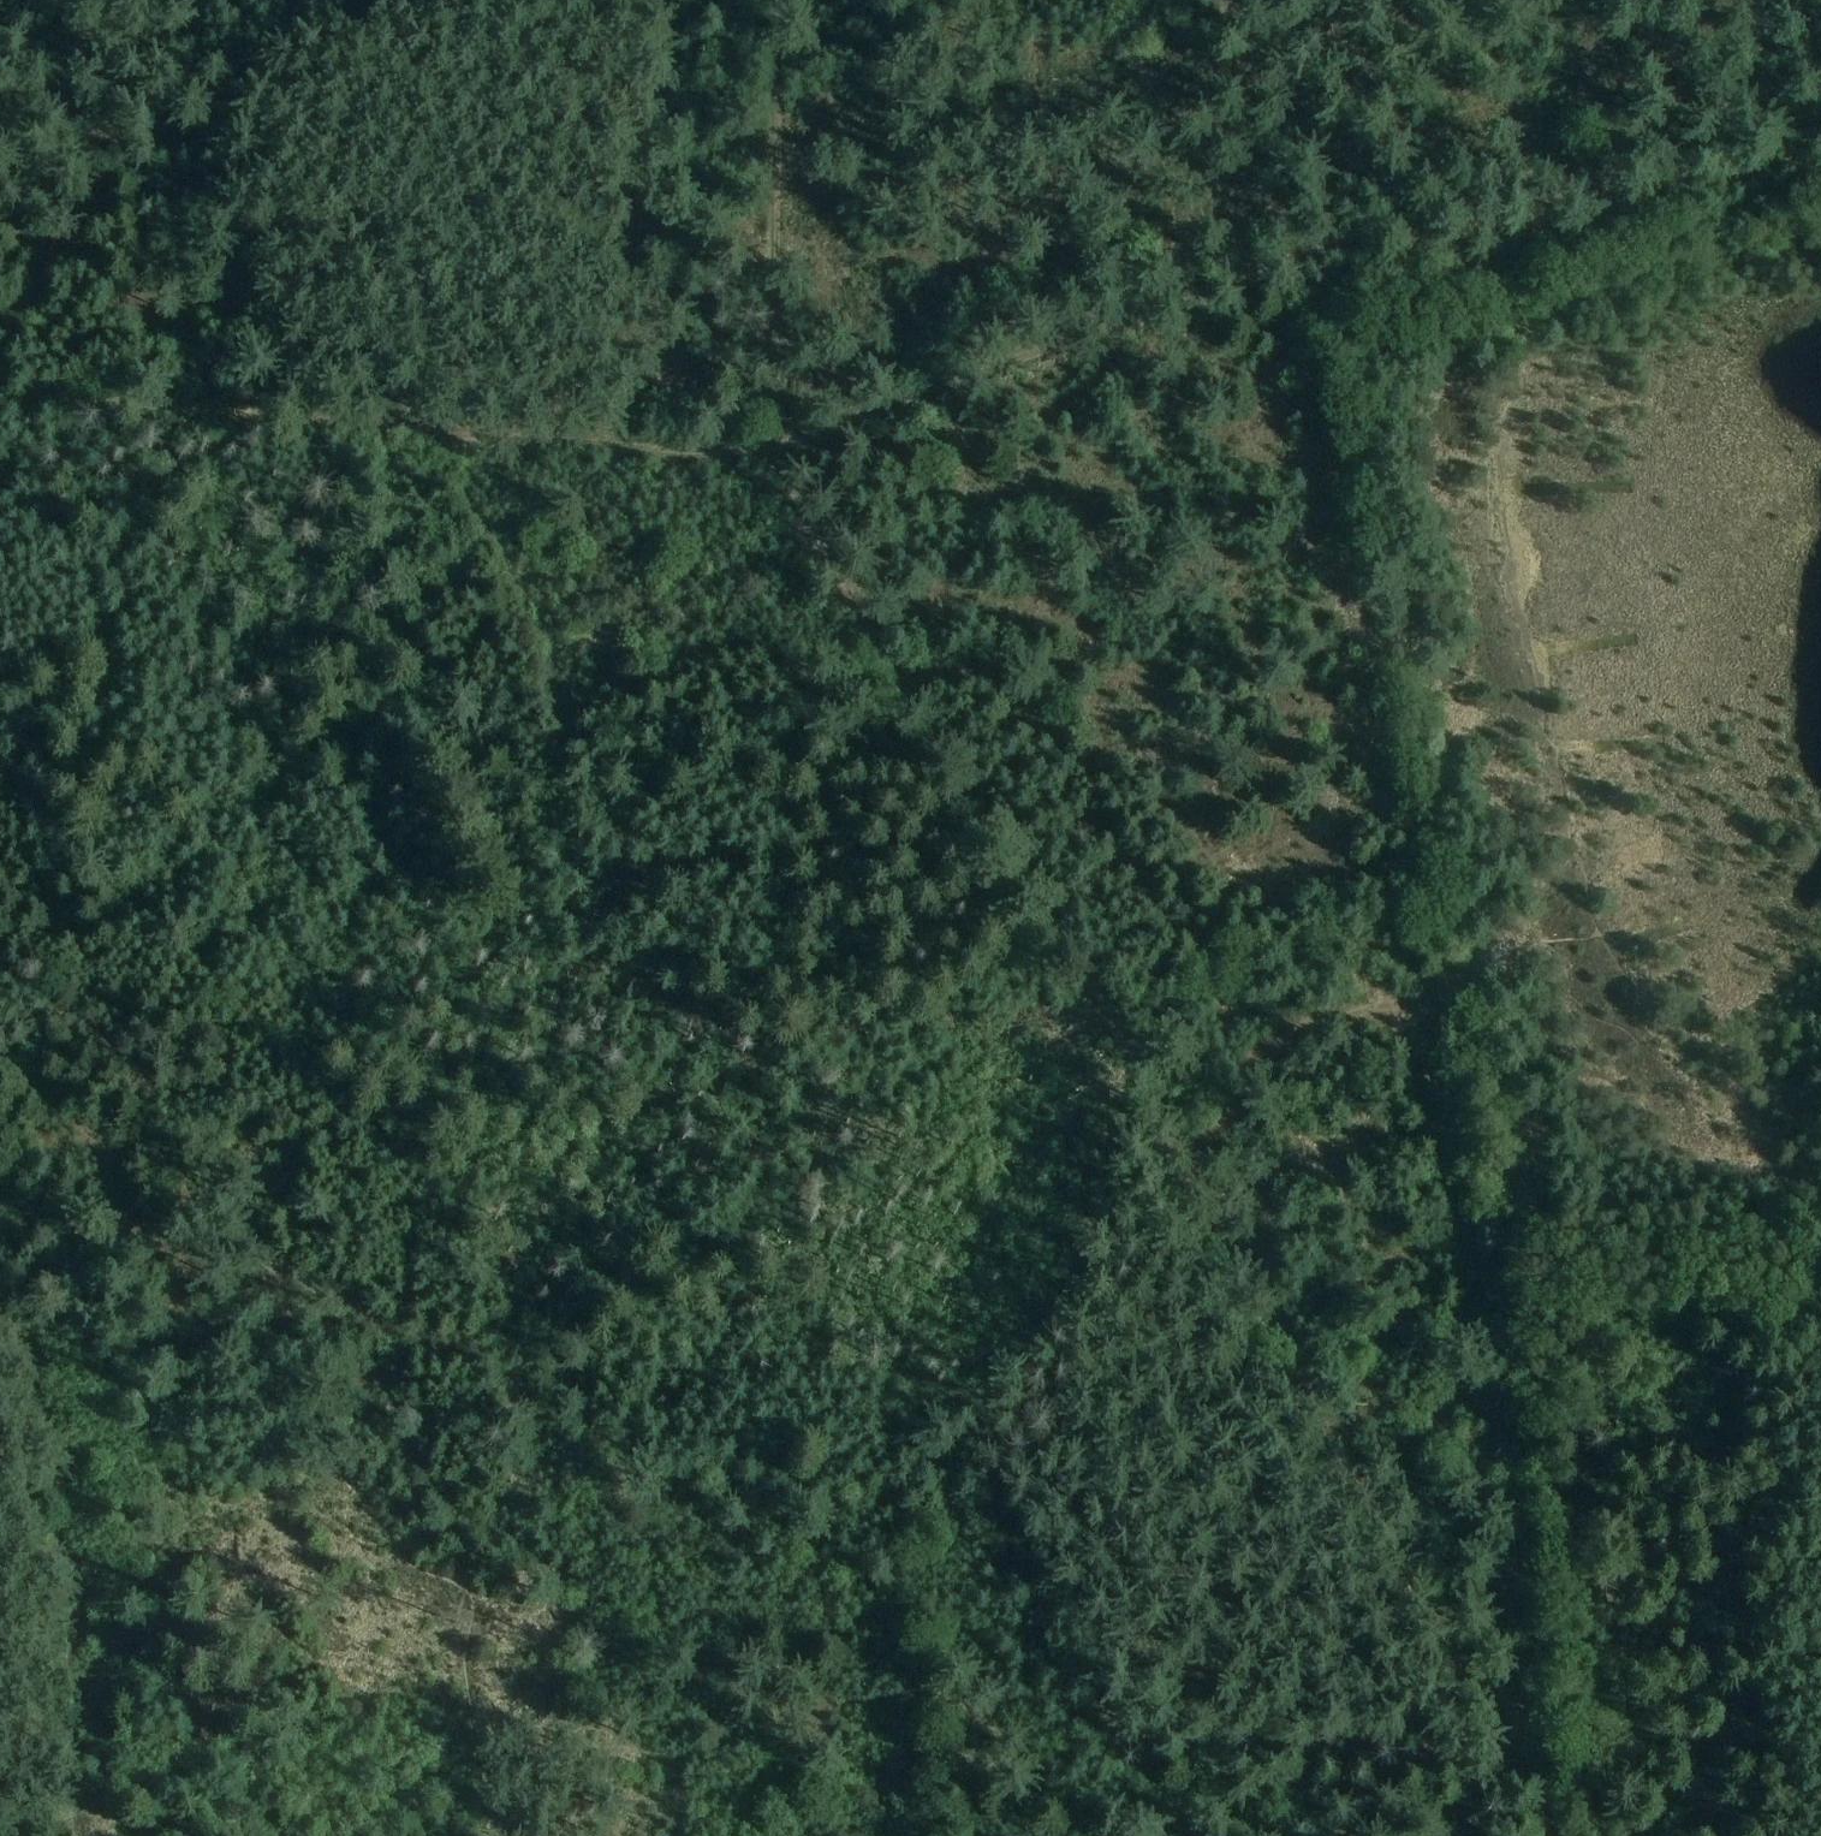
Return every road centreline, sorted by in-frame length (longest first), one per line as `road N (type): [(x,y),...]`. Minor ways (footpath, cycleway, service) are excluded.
road 1 (track): [(1820,69),(766,451),(0,393)]

